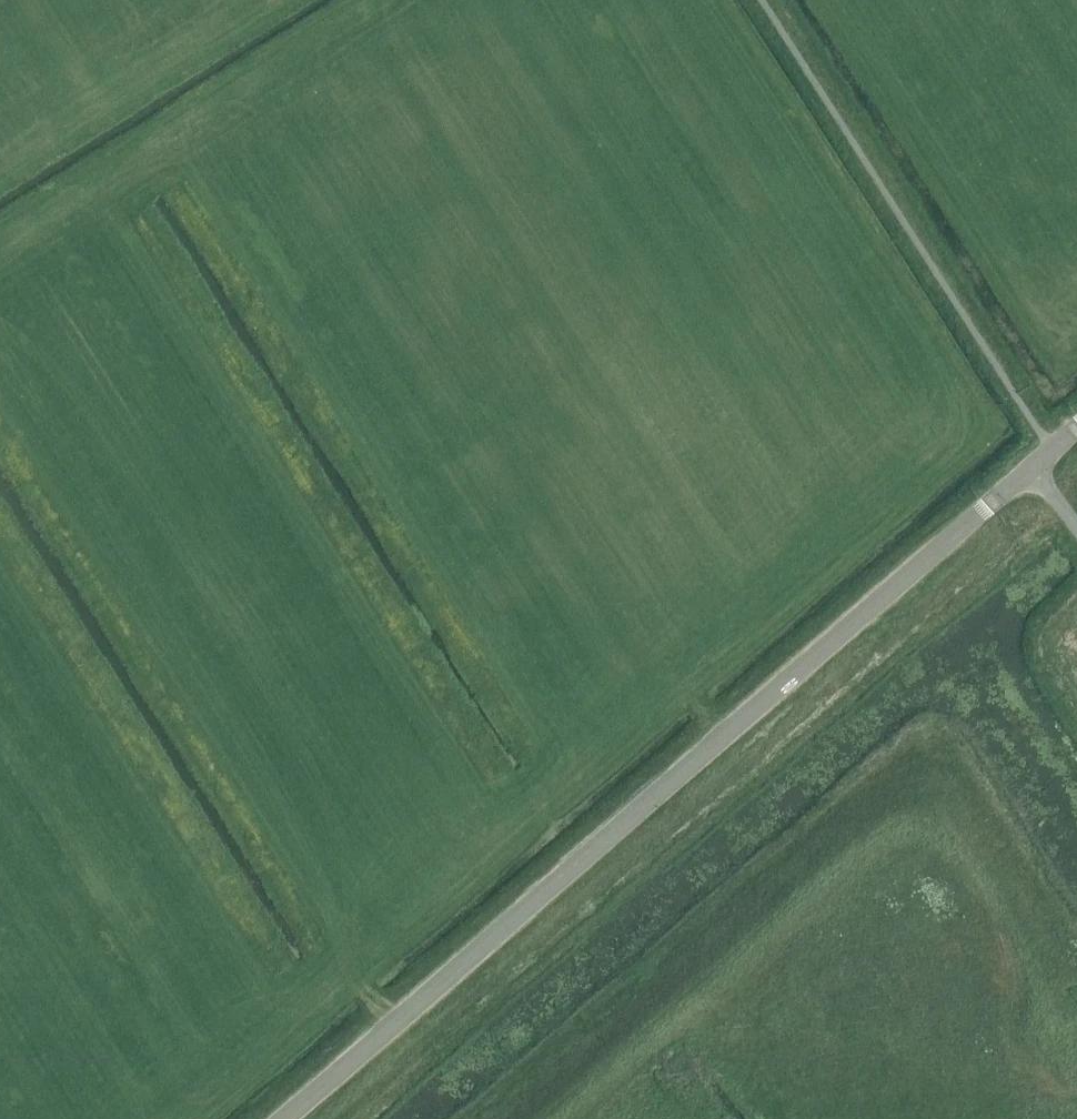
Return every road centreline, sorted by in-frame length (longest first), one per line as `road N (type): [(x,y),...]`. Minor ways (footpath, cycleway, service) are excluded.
road 1 (unclassified): [(1031,468),(283,1118)]
road 2 (track): [(1076,1025),(1040,1023),(1021,939),(956,829),(898,824),(862,844),(548,1118)]

